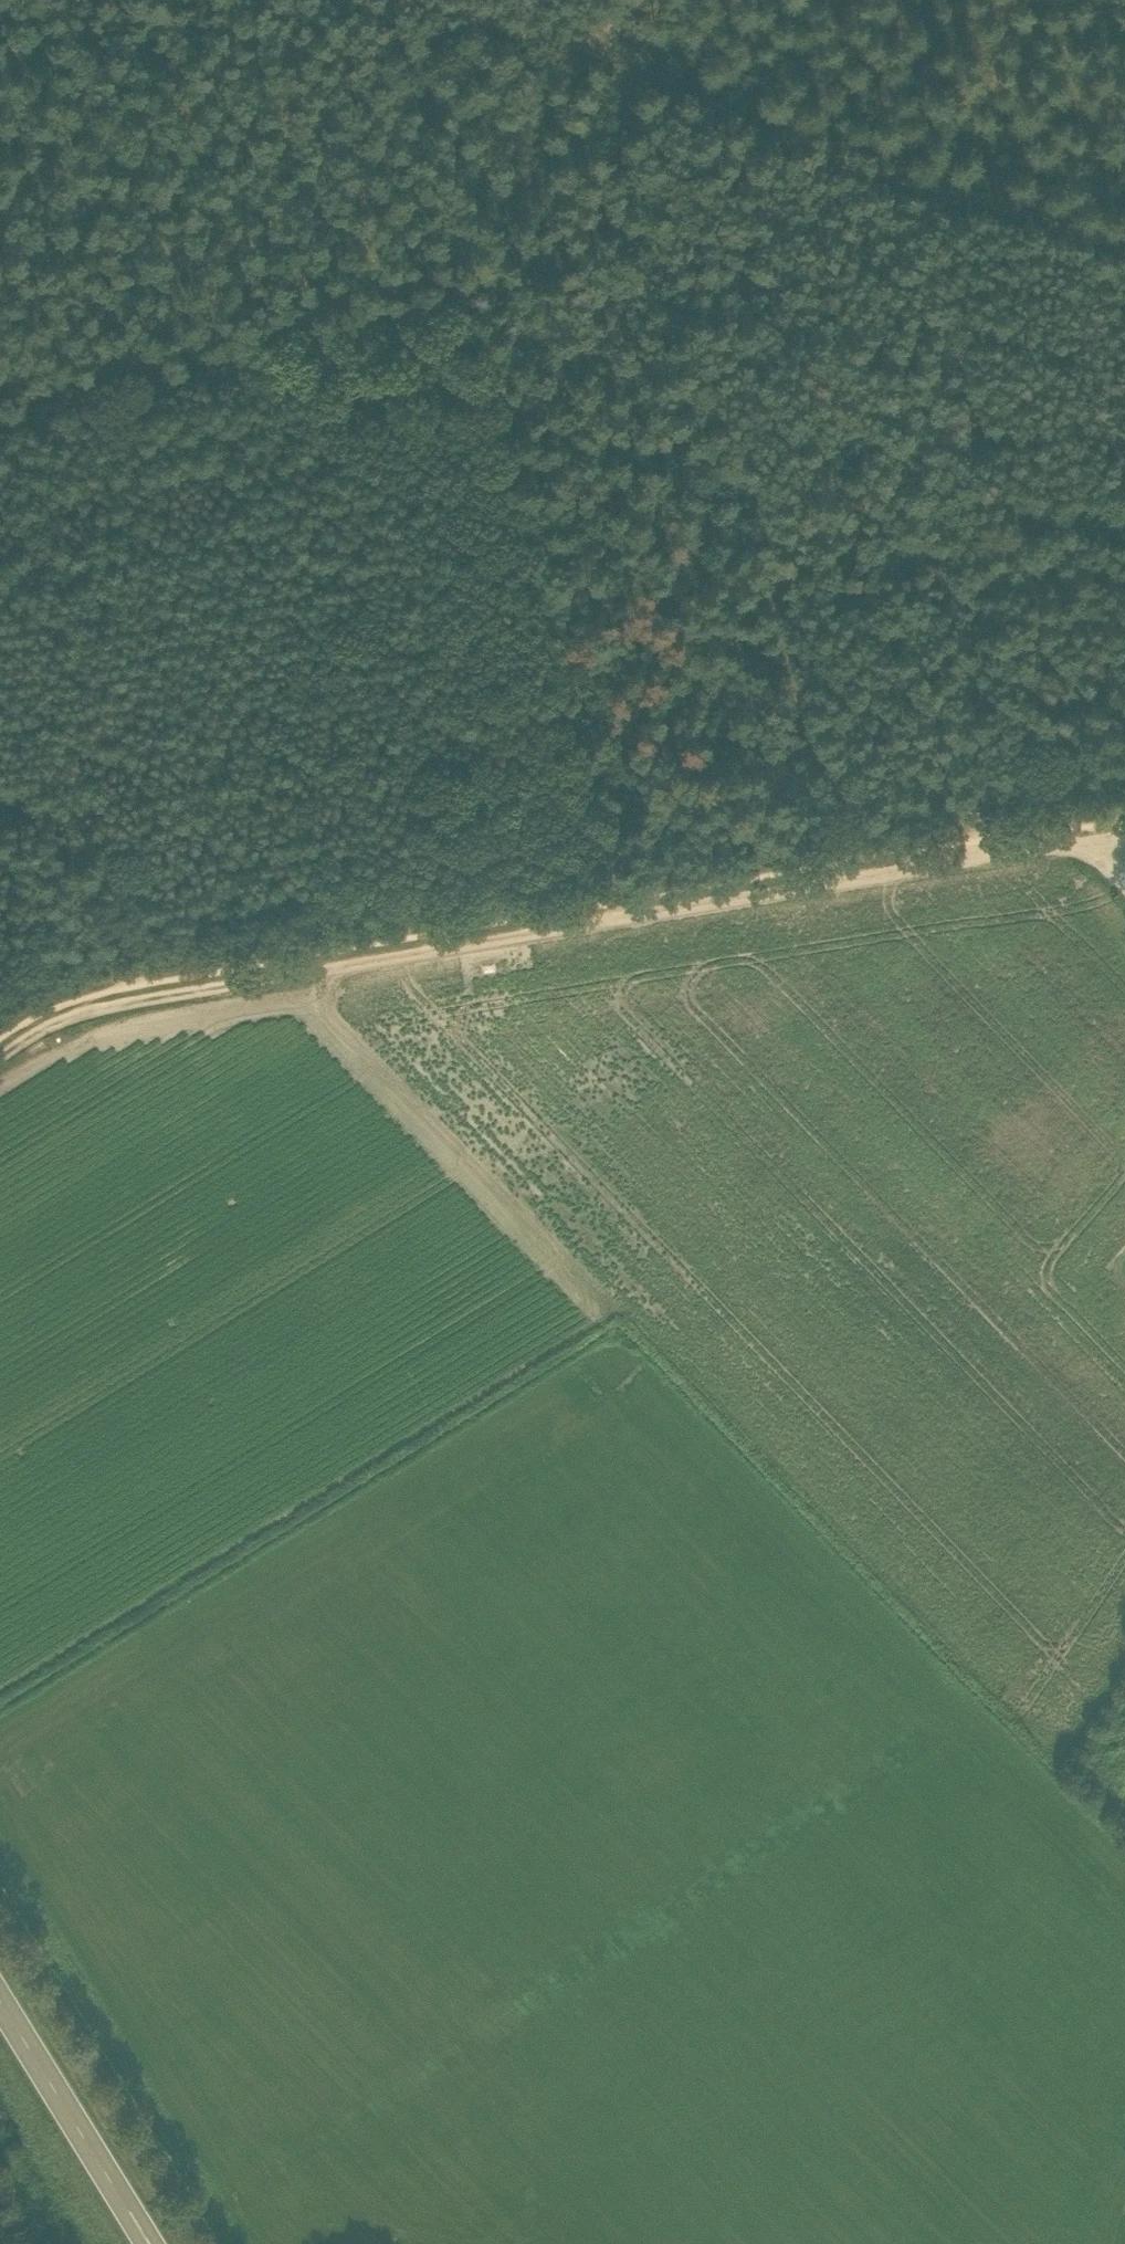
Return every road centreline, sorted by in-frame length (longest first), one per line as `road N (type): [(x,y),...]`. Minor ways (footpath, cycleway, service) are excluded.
road 1 (track): [(869,866),(586,914),(66,1020),(0,1058)]
road 2 (track): [(611,48),(765,566),(869,866)]
road 3 (track): [(1124,244),(1030,205),(919,185),(759,129),(611,48)]
road 4 (primary): [(146,2243),(0,2008)]
road 5 (track): [(869,866),(1099,832)]
road 6 (track): [(458,0),(611,48)]

